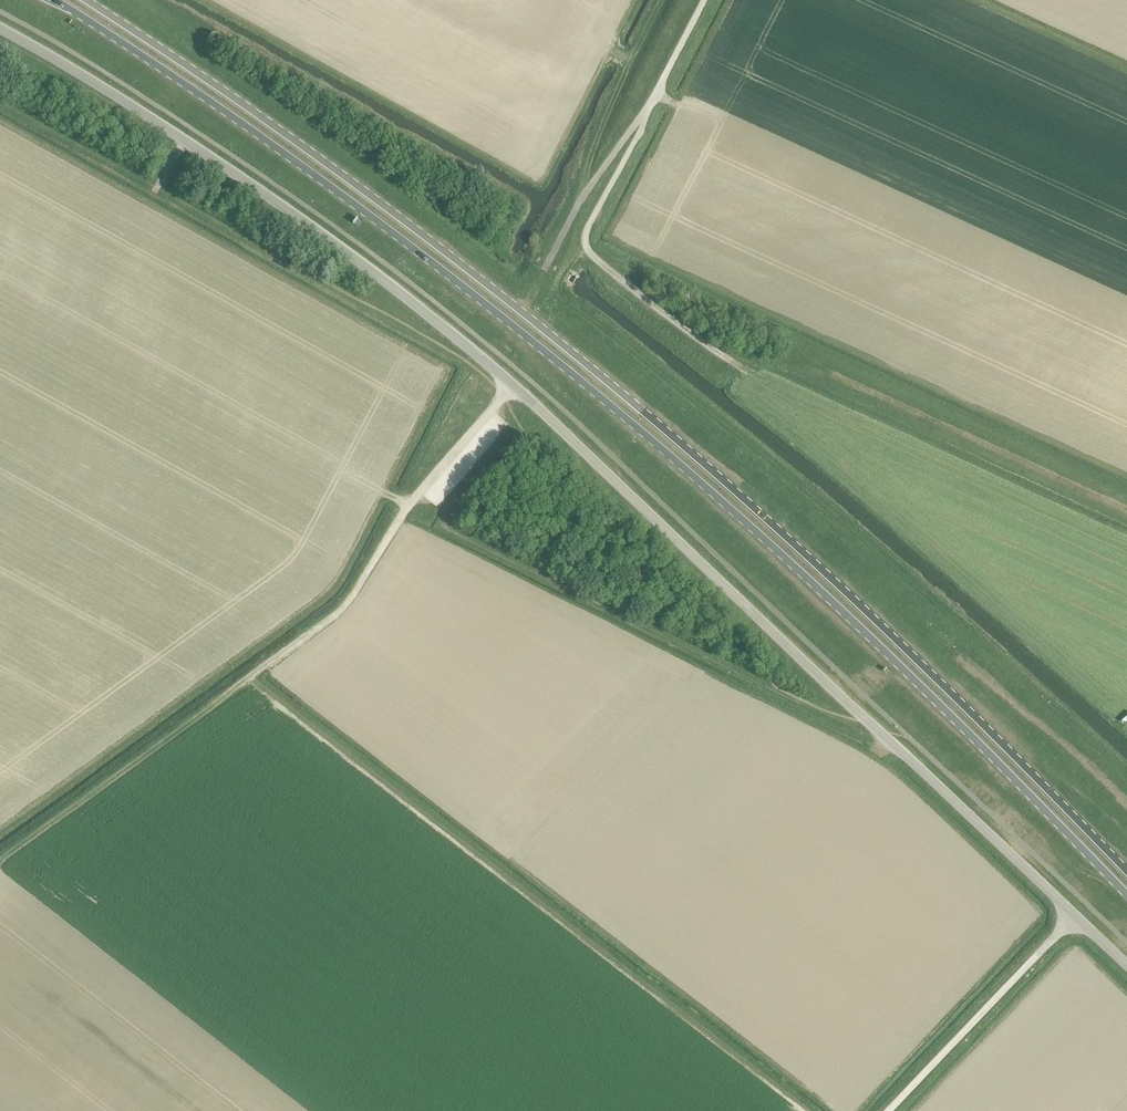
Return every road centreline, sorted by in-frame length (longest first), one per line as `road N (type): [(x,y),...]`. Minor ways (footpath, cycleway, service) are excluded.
road 1 (unclassified): [(1126,966),(451,334),(184,139),(0,30)]
road 2 (primary): [(55,0),(302,167),(662,447),(810,581),(1126,894)]
road 3 (primary): [(1126,871),(820,567),(669,434),(310,150),(87,0)]
road 4 (track): [(719,354),(745,348),(811,367),(1126,510)]
road 5 (track): [(513,386),(409,505),(344,606),(239,686)]
road 6 (track): [(454,531),(793,698)]
road 7 (track): [(0,859),(239,686)]
road 8 (track): [(889,1110),(1074,915)]
road 9 (track): [(705,0),(584,240)]
road 10 (track): [(580,201),(619,87),(665,0)]
road 11 (track): [(719,354),(632,289),(584,240)]
road 12 (track): [(651,104),(580,201)]

